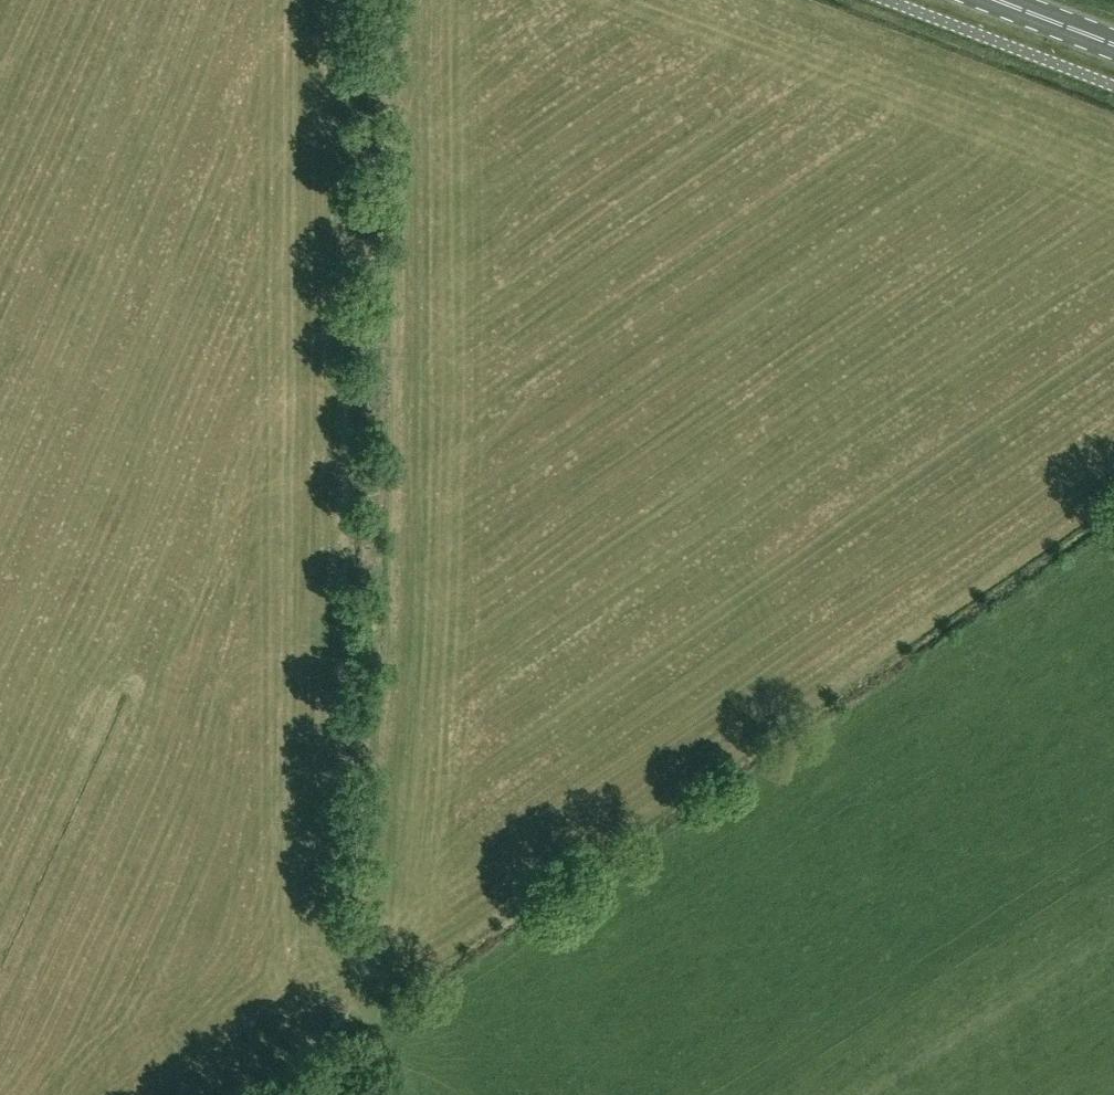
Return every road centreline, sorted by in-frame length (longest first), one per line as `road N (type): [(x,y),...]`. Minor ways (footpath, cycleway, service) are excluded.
road 1 (primary): [(1113,45),(997,0)]

